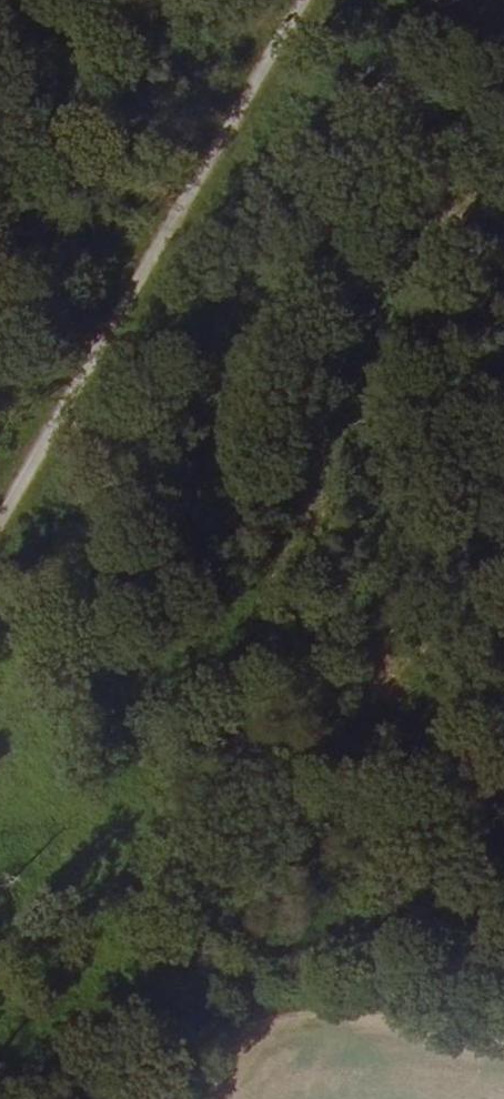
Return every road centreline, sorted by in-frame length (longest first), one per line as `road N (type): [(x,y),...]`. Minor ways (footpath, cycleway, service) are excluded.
road 1 (track): [(290,0),(0,509)]

